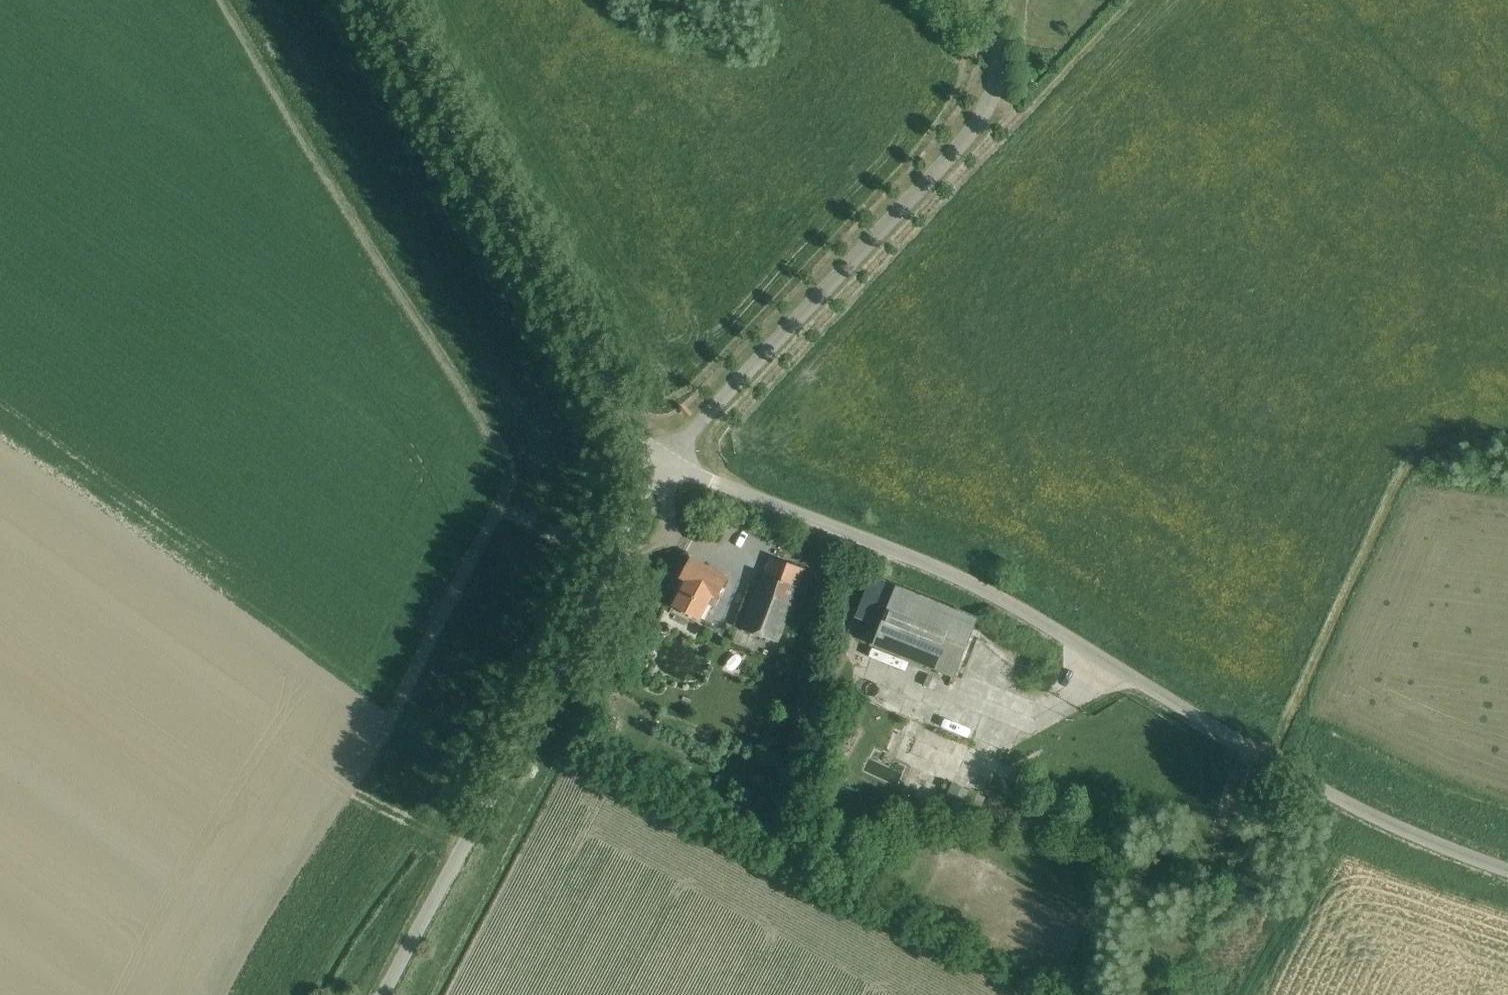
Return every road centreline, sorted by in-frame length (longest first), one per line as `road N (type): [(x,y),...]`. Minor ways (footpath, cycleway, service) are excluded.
road 1 (unclassified): [(1507,869),(1365,813),(981,586),(661,462)]
road 2 (unclassified): [(385,994),(661,462)]
road 3 (unclassified): [(661,462),(631,433),(373,0)]

